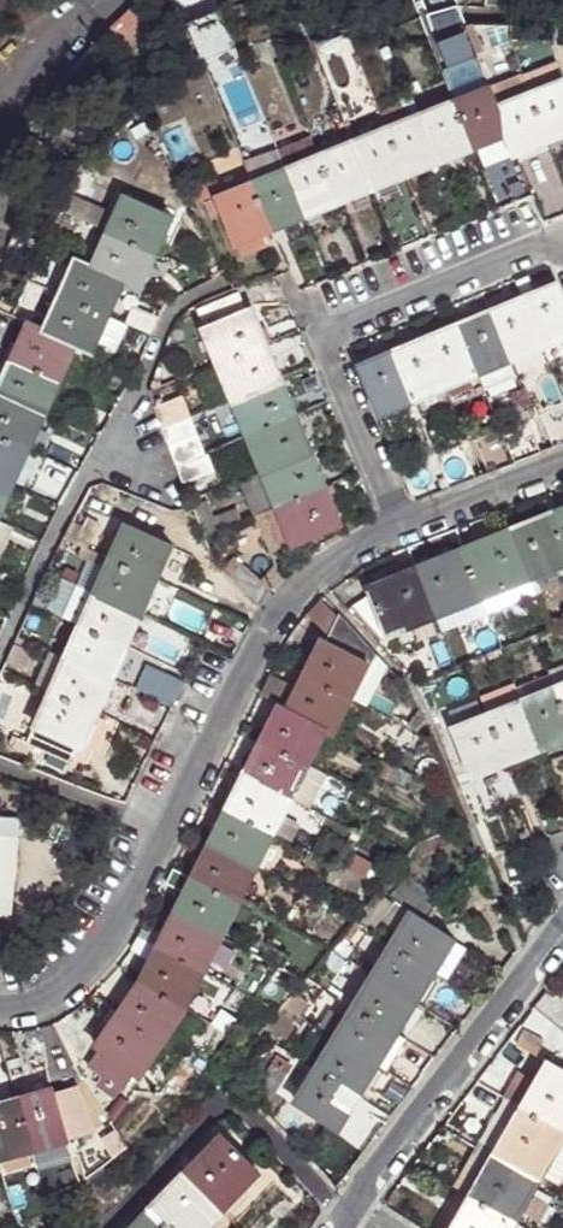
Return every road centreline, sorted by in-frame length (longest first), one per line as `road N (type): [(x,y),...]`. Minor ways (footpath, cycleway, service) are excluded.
road 1 (residential): [(0,1007),(24,1007),(67,987),(101,956),(284,610),(398,529)]
road 2 (residential): [(562,255),(546,247),(342,329),(330,355),(398,529)]
road 3 (residential): [(342,1227),(562,920)]
road 4 (residential): [(398,529),(562,467)]
road 5 (residential): [(95,0),(49,42),(0,120)]

